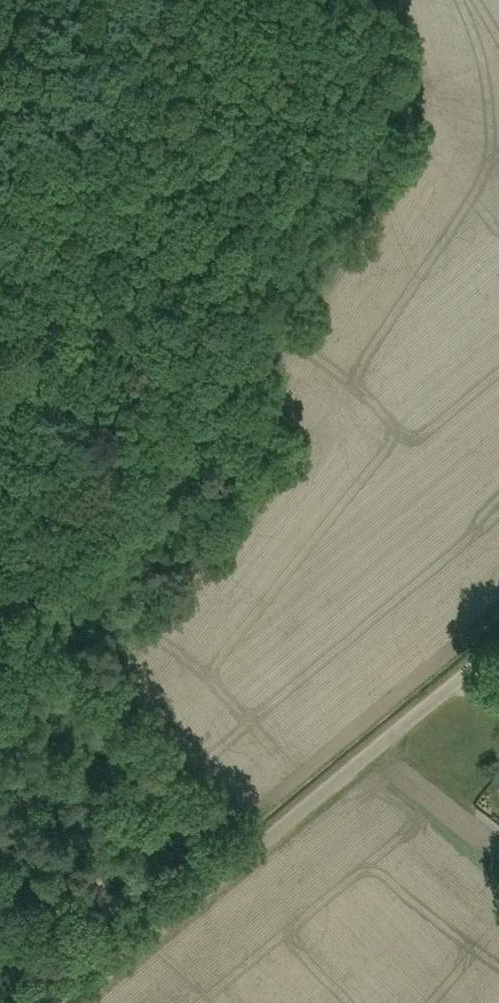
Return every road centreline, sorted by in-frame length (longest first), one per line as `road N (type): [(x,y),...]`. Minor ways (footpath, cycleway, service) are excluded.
road 1 (unclassified): [(63,1002),(498,646)]

